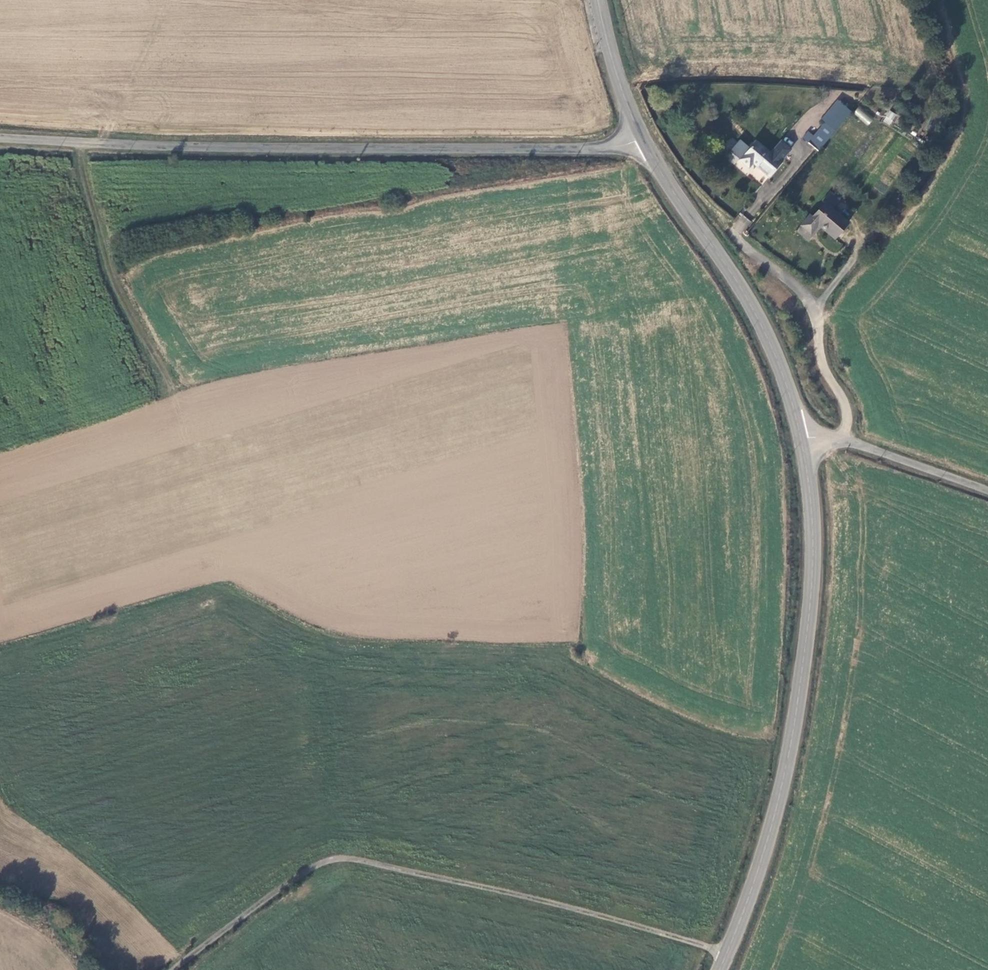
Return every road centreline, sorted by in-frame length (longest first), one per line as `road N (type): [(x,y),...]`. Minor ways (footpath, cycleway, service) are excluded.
road 1 (unclassified): [(646,139),(559,150),(0,138)]
road 2 (tertiary): [(720,969),(770,831),(809,635),(813,536),(801,438)]
road 3 (tertiary): [(801,438),(755,312),(646,139)]
road 4 (unclassified): [(801,438),(842,439),(987,490)]
road 5 (tertiary): [(646,139),(599,0)]

